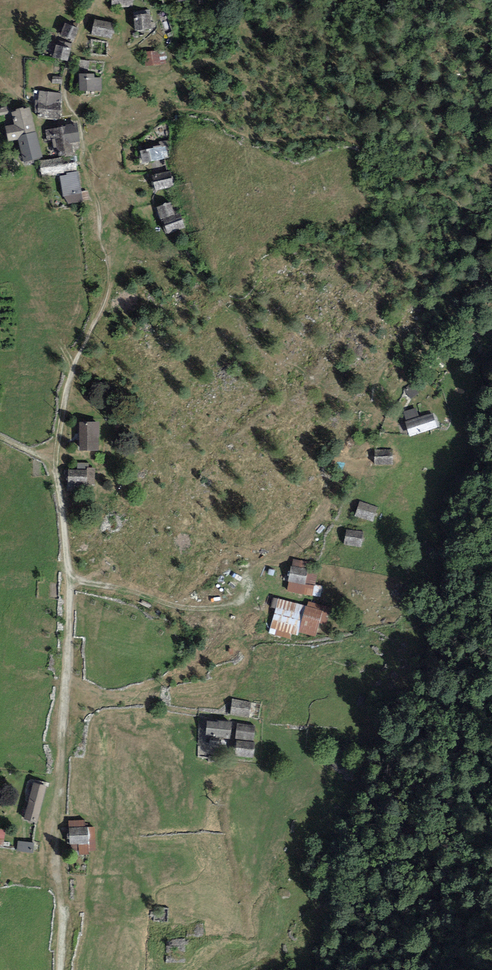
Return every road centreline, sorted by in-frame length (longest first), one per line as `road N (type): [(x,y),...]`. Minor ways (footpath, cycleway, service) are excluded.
road 1 (track): [(69,580),(201,610),(243,601)]

